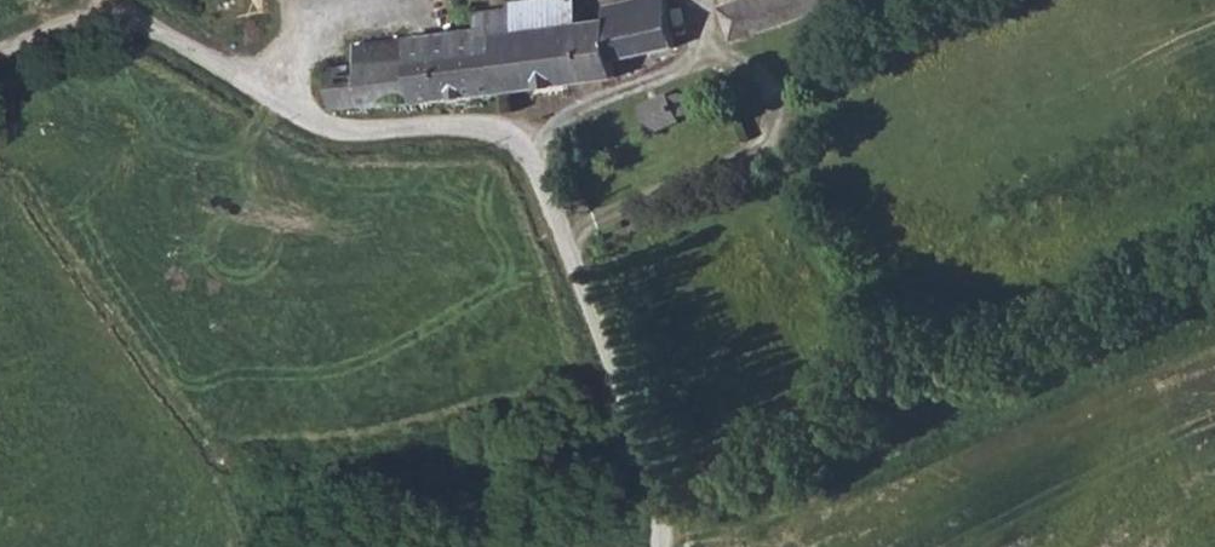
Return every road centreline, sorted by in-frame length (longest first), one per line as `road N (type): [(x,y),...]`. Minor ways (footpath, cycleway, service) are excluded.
road 1 (unclassified): [(662,546),(661,494),(572,230),(535,153),(483,127),(351,133),(322,125),(163,32),(125,19),(92,19),(0,55)]
road 2 (track): [(572,230),(748,151),(772,126),(768,97),(750,70),(704,46)]

